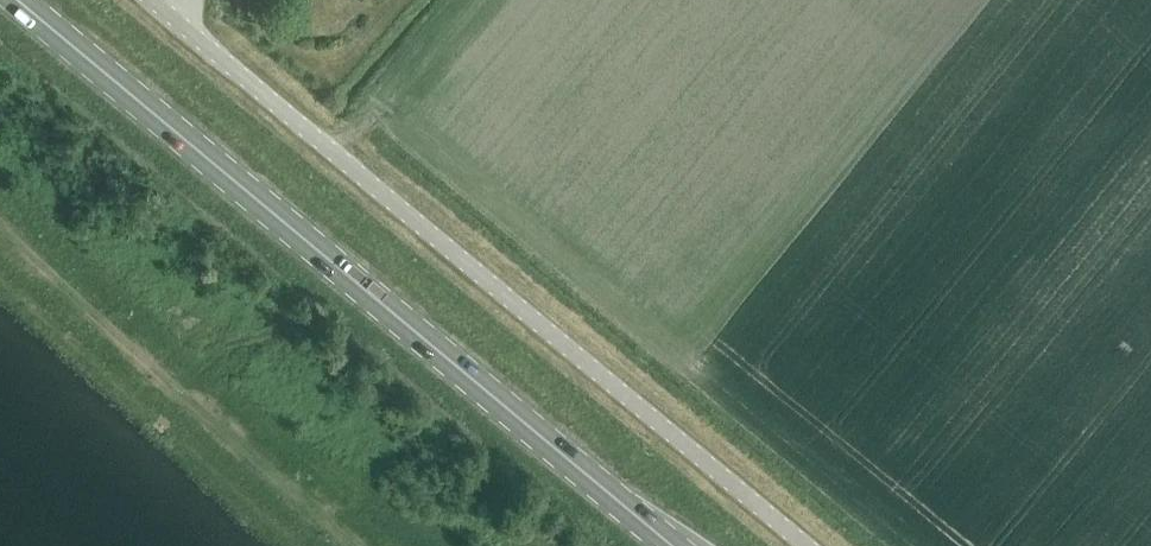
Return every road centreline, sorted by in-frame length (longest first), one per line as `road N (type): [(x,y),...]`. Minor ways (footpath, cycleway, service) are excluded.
road 1 (primary): [(671,545),(16,0)]
road 2 (unclassified): [(807,545),(153,0)]

